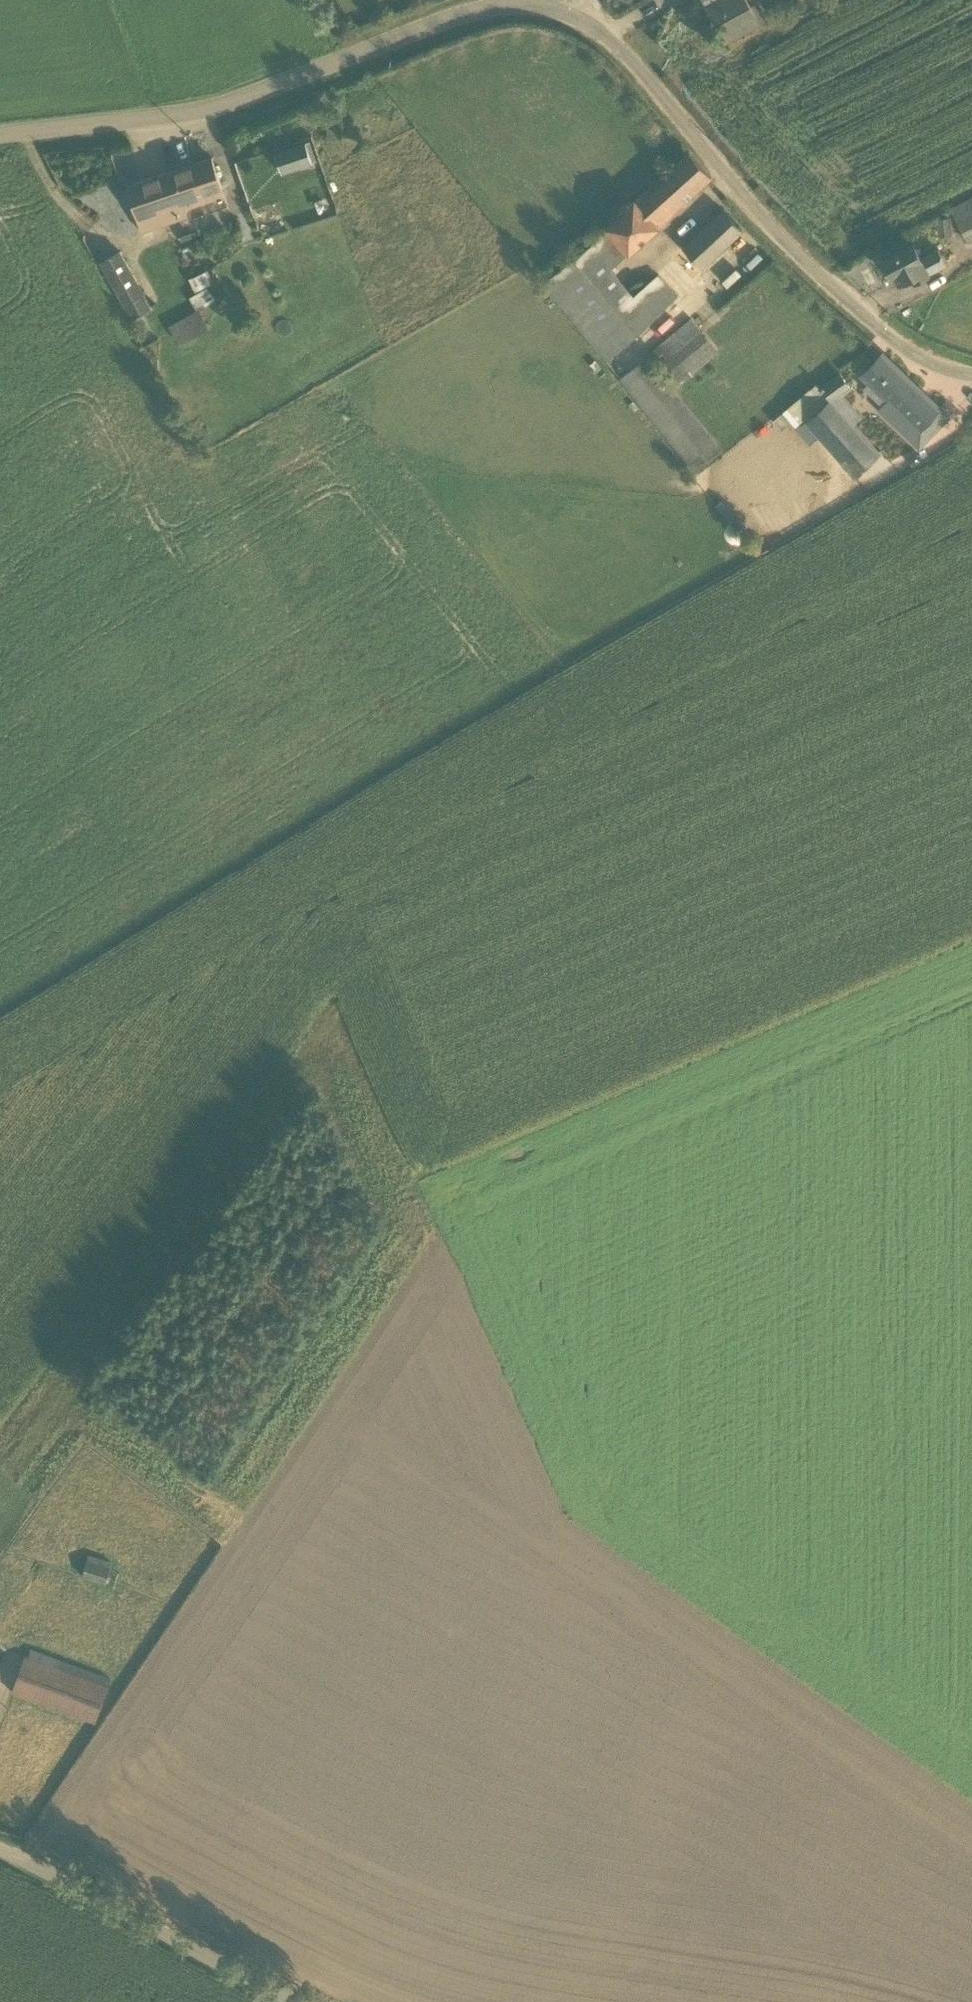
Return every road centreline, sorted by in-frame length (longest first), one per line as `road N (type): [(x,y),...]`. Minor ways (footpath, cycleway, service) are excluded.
road 1 (unclassified): [(971,375),(917,358),(872,322),(799,254),(612,38),(556,9),(508,5),(433,24),(190,114),(0,137)]
road 2 (track): [(28,133),(193,461)]
road 3 (unclassified): [(0,1846),(304,2001)]

